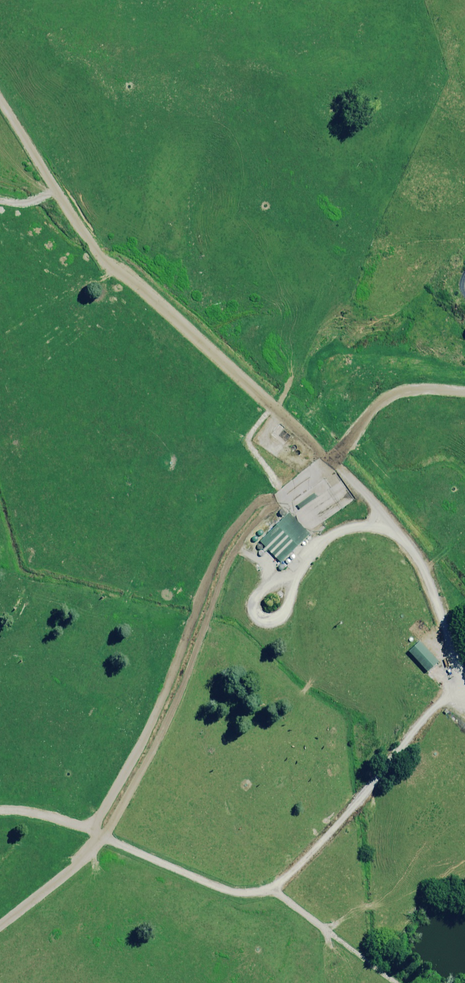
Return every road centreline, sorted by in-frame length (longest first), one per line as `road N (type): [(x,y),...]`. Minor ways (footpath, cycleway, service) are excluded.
road 1 (track): [(464,684),(423,718),(341,820),(274,888),(257,893),(236,893),(81,827),(0,813)]
road 2 (track): [(0,99),(104,263),(331,461)]
road 3 (track): [(331,461),(374,406),(398,392),(464,393)]
road 4 (track): [(274,888),(396,982)]
road 5 (track): [(101,836),(74,869),(0,924)]

